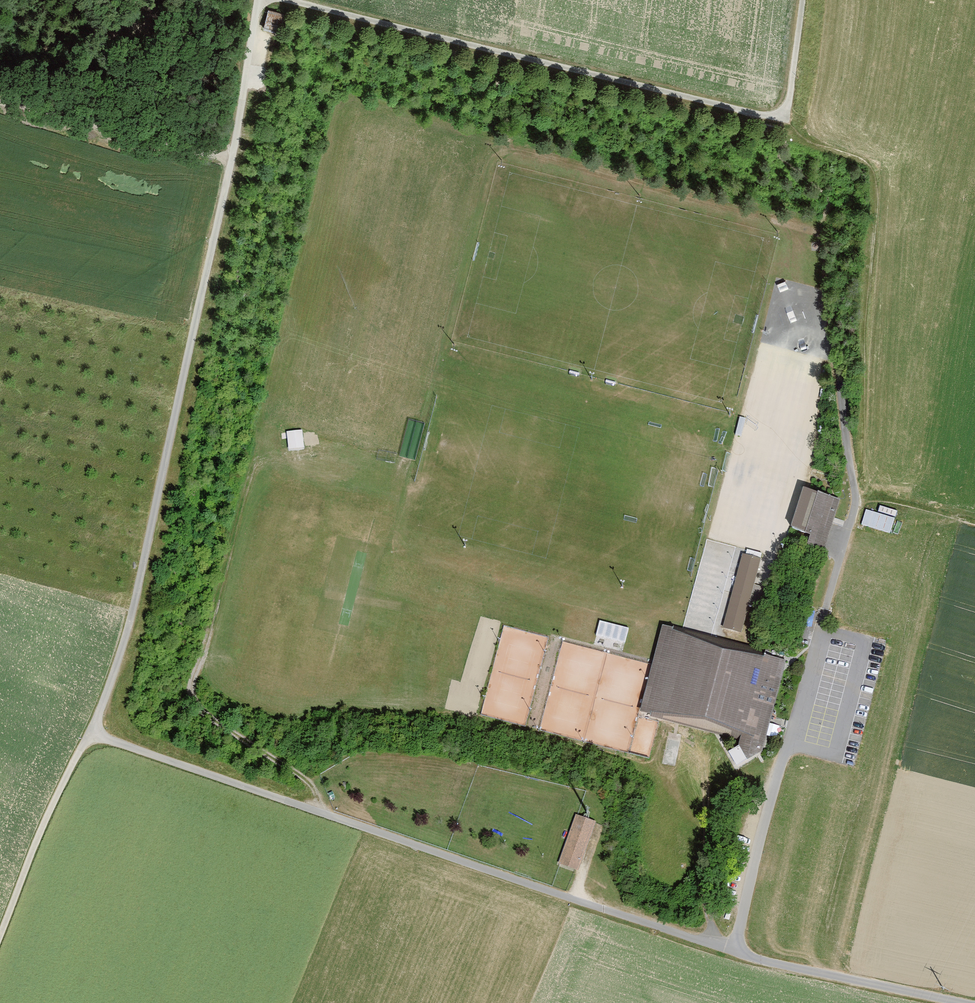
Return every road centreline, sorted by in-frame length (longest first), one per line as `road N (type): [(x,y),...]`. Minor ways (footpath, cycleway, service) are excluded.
road 1 (unclassified): [(0,929),(92,734),(136,600),(259,0)]
road 2 (unclassified): [(974,1002),(738,949),(751,857),(863,502)]
road 3 (track): [(738,949),(92,734)]
road 4 (track): [(802,0),(790,105),(773,119),(286,0)]
road 5 (track): [(233,156),(0,104)]
road 6 (track): [(322,811),(307,780),(196,703),(203,650)]
road 7 (track): [(816,348),(863,502)]

